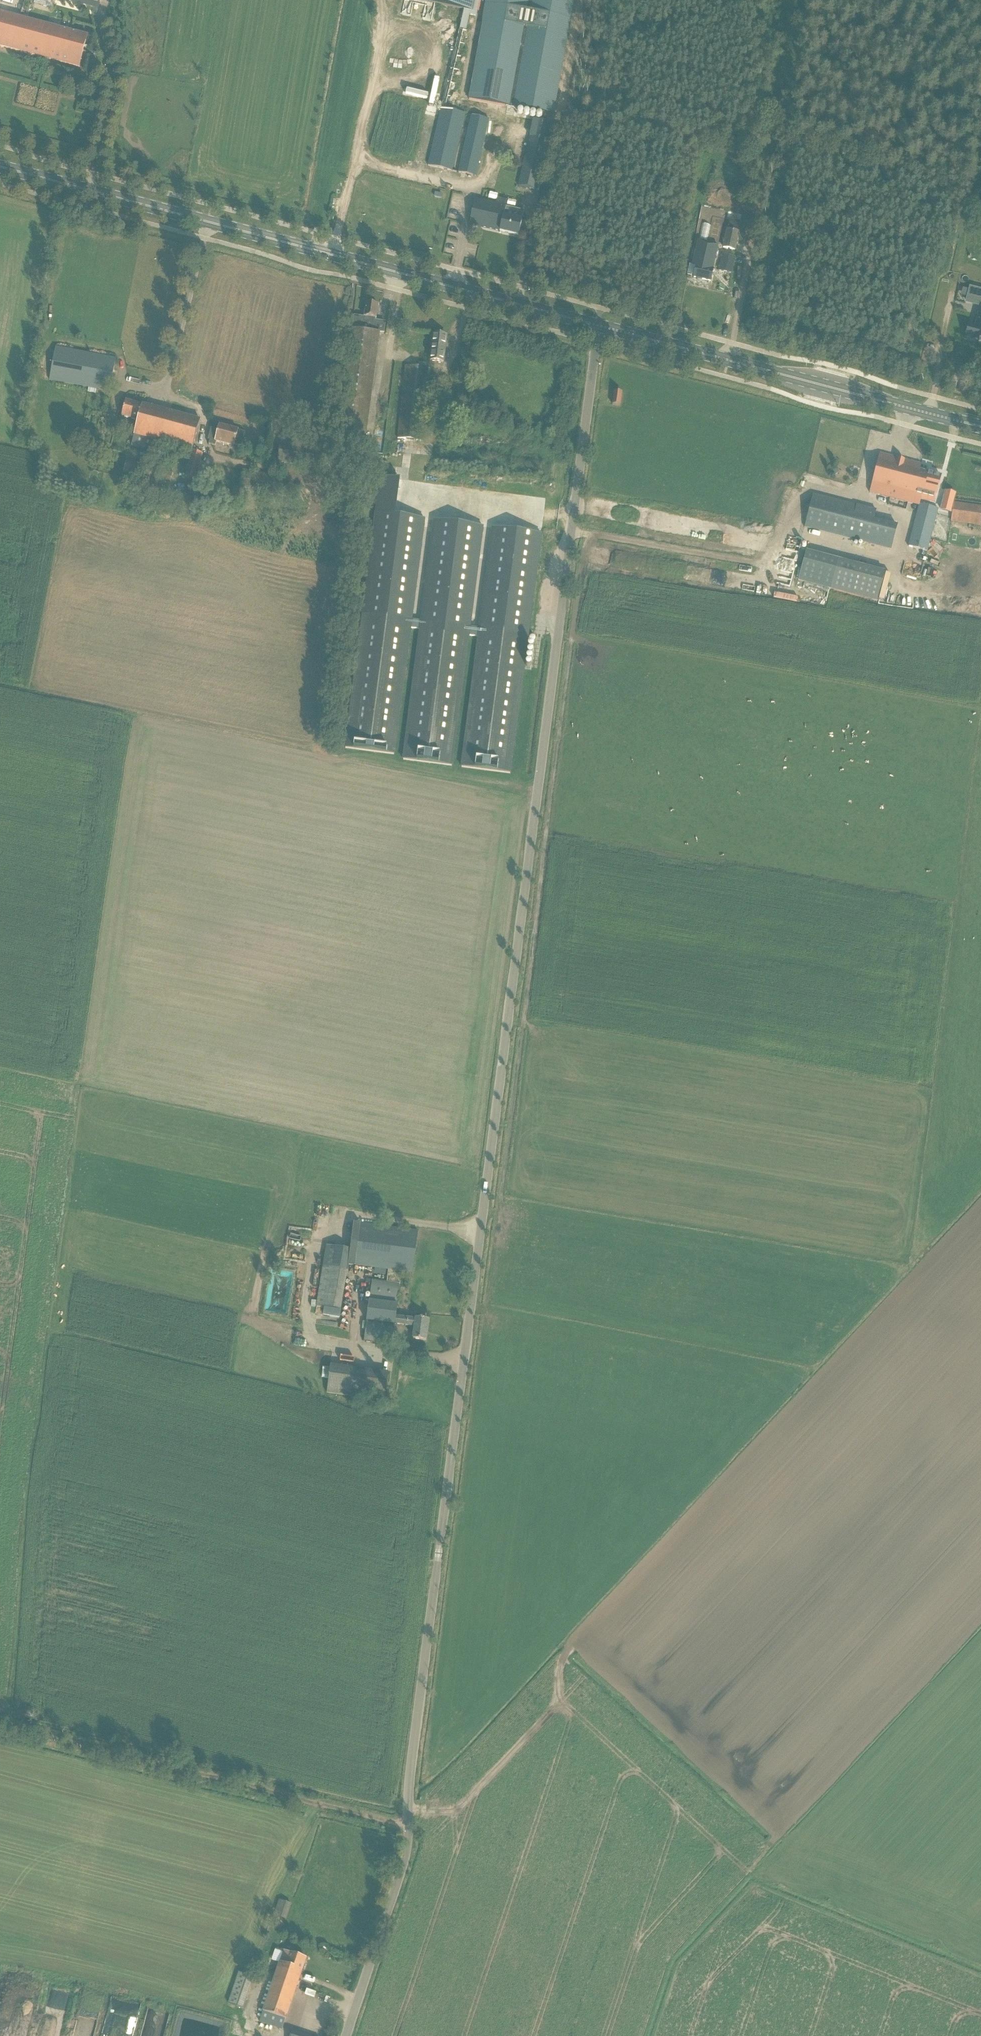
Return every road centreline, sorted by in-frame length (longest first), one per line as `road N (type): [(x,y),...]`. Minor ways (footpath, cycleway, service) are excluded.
road 1 (unclassified): [(348,2035),(407,1858),(412,1756),(570,588),(597,325)]
road 2 (primary): [(597,325),(0,167)]
road 3 (track): [(0,1726),(409,1831)]
road 4 (primary): [(980,426),(728,361)]
road 5 (primary): [(728,361),(597,325)]

